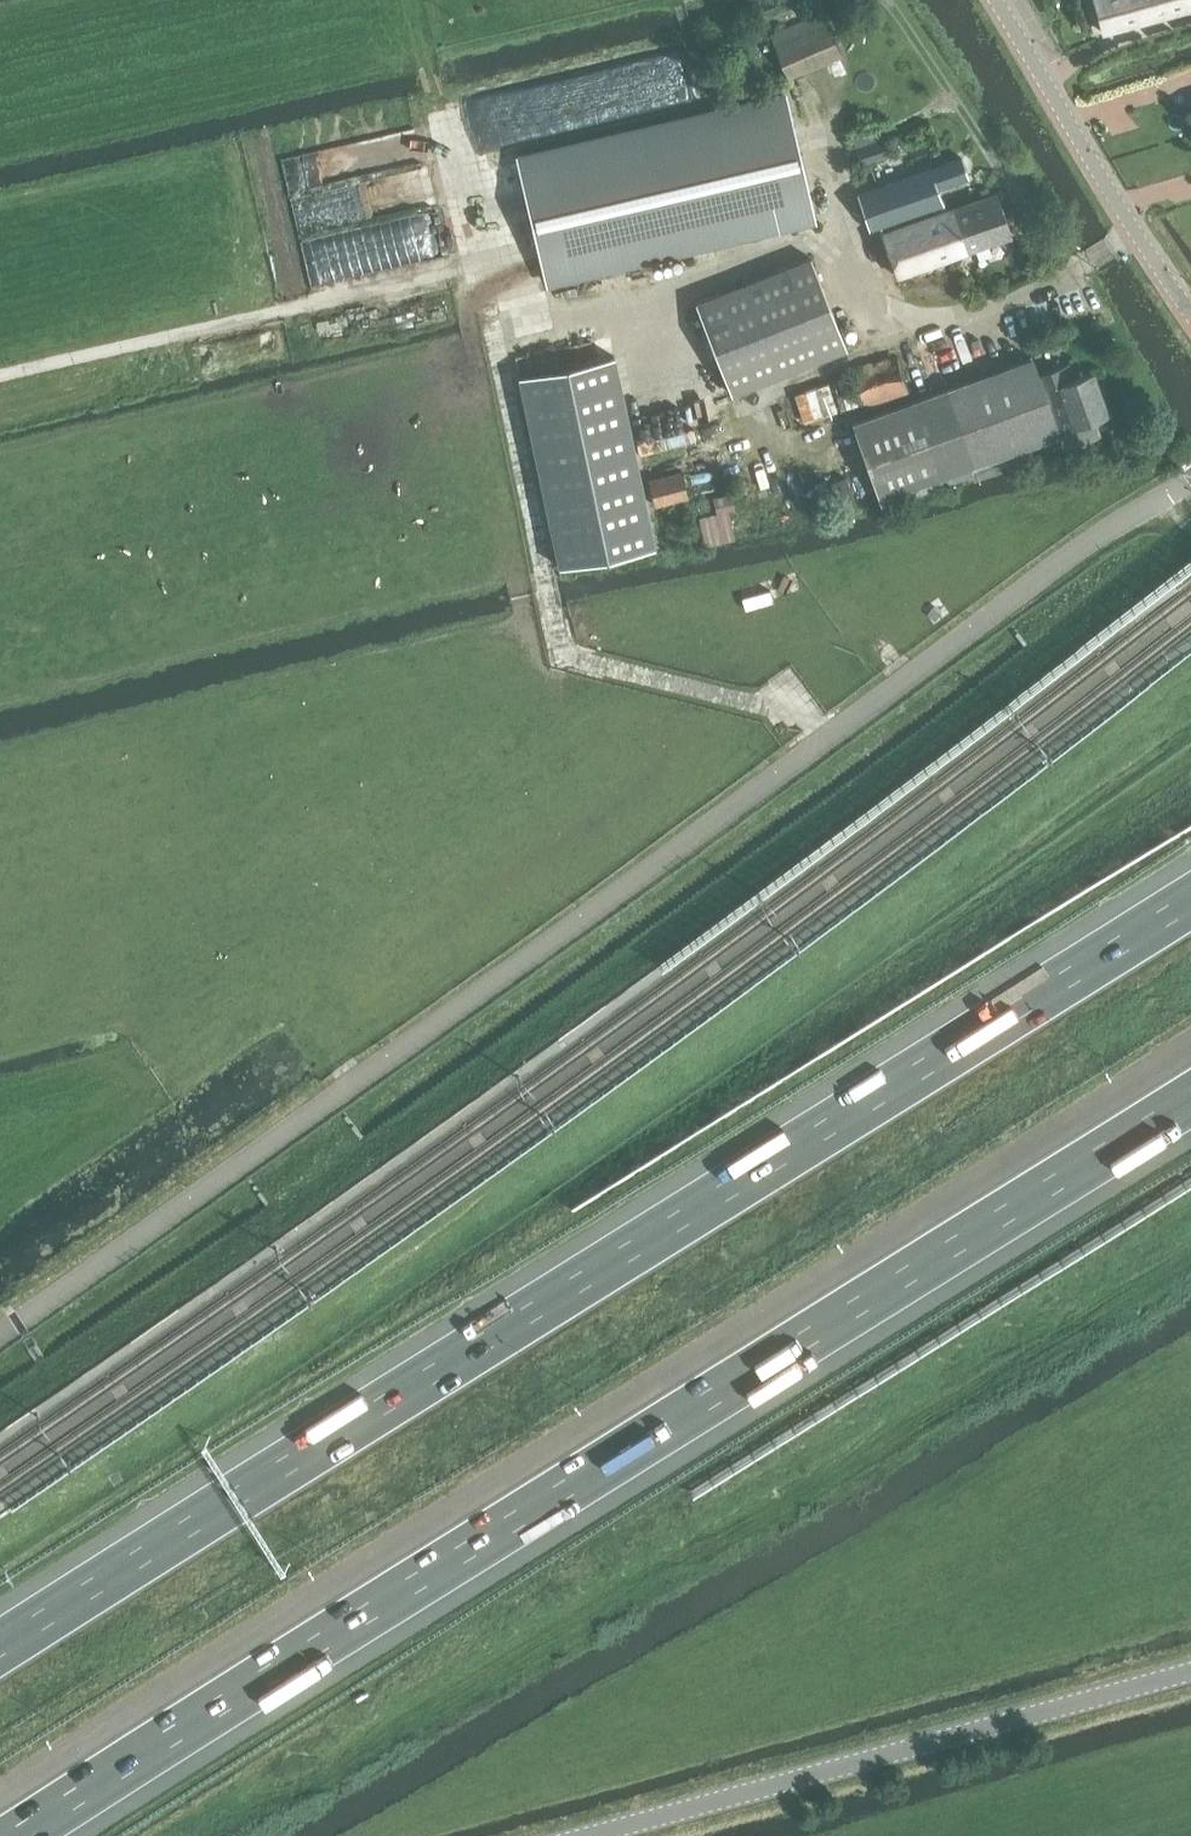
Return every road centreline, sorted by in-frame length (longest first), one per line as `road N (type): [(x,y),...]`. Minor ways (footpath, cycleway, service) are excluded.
road 1 (unclassified): [(1190,478),(440,1027),(0,1337)]
road 2 (motorway): [(1190,897),(0,1627)]
road 3 (motorway): [(7,1835),(1190,1099)]
road 4 (tertiary): [(577,1835),(1190,1667)]
road 5 (track): [(0,378),(439,276)]
road 6 (tertiary): [(1190,309),(1131,235),(988,0)]

